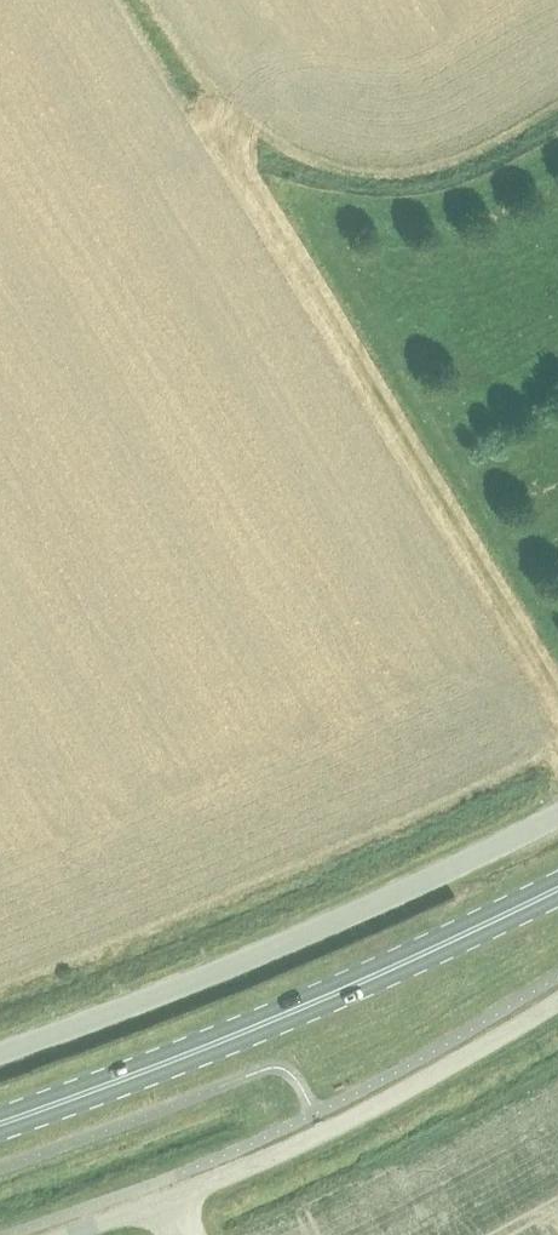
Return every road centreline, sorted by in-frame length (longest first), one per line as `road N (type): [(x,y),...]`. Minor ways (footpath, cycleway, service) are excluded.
road 1 (unclassified): [(0,1051),(204,977),(557,814)]
road 2 (primary): [(0,1122),(313,1003),(557,888)]
road 3 (unclassified): [(64,1234),(286,1149),(557,1003)]

